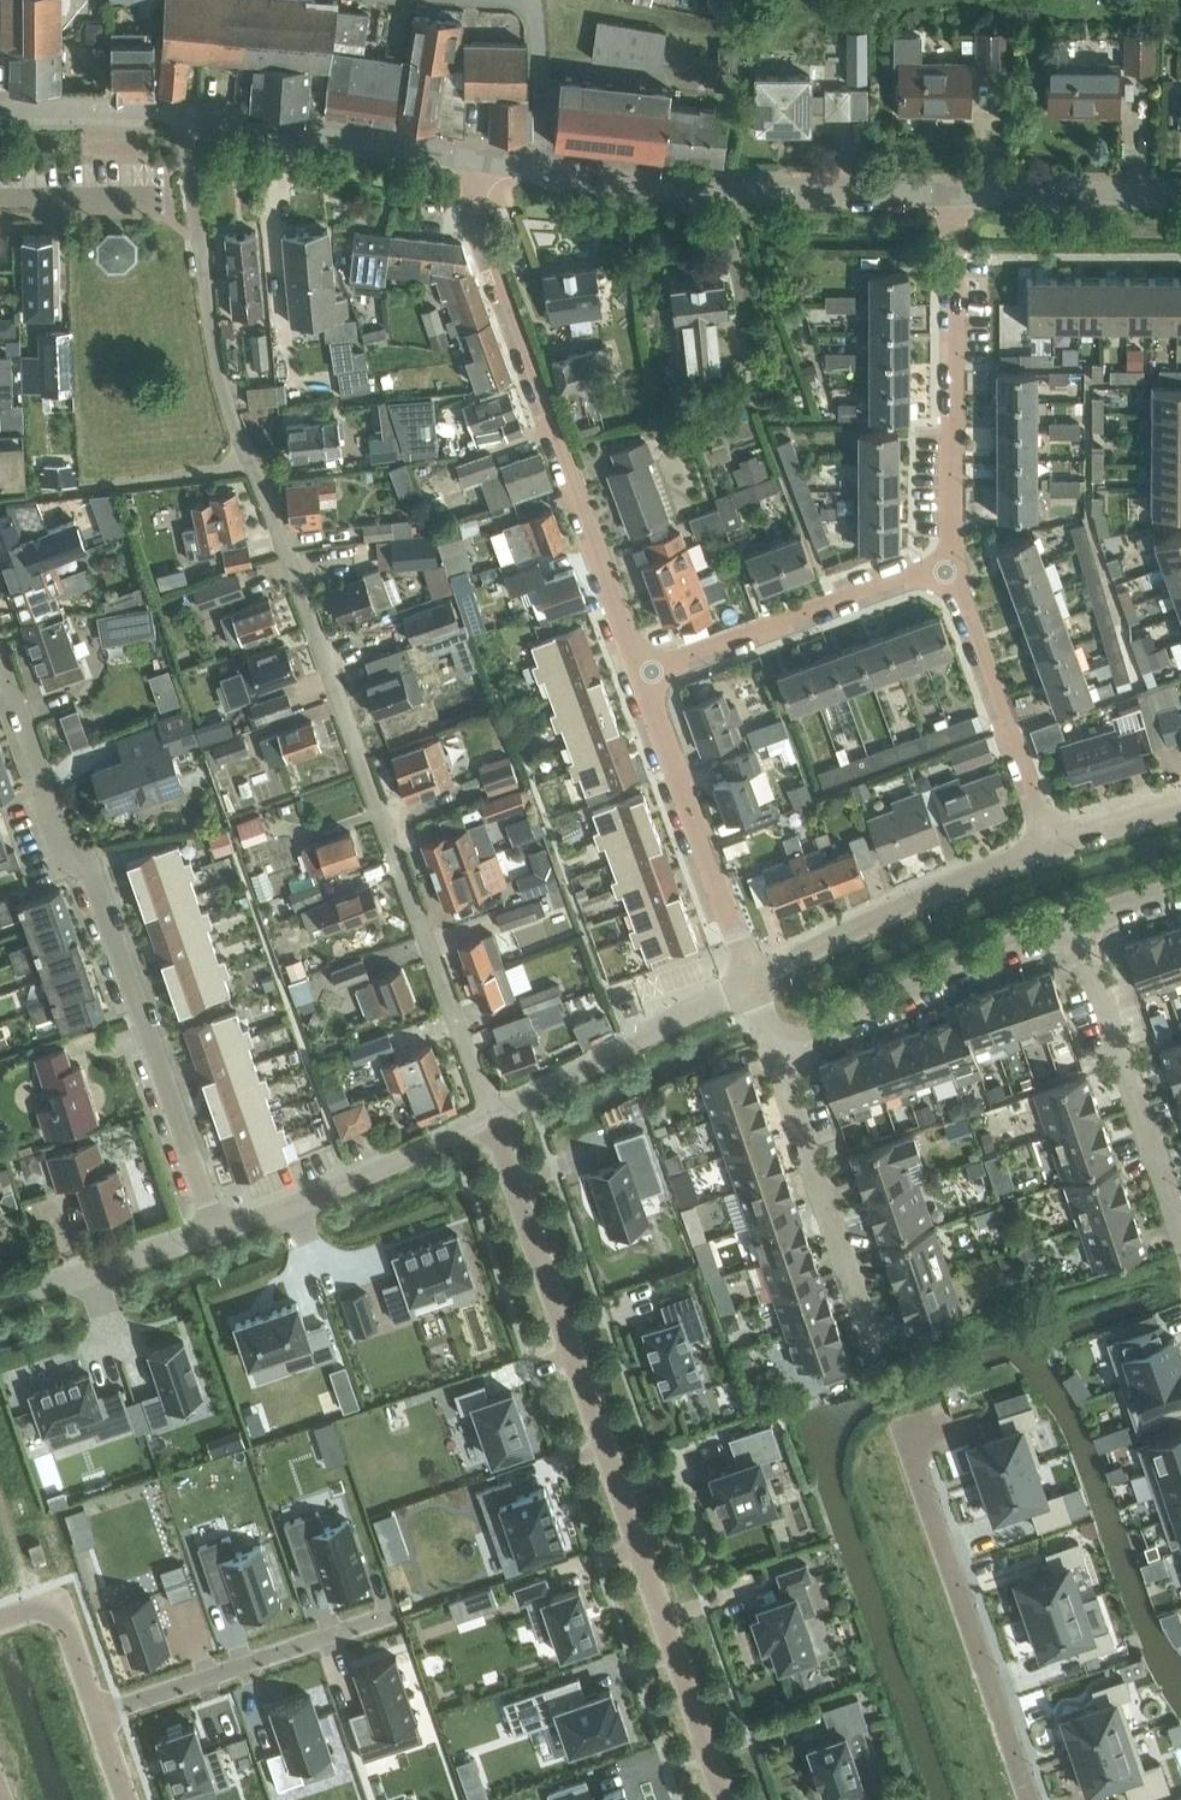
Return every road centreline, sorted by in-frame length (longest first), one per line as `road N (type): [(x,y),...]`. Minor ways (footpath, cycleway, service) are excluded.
road 1 (residential): [(494,1115),(219,373),(184,116)]
road 2 (residential): [(494,1115),(724,1799)]
road 3 (residential): [(215,1232),(97,873),(66,842),(0,645)]
road 4 (residential): [(640,674),(482,238),(464,158)]
road 5 (residential): [(539,170),(838,194),(956,193)]
road 6 (residential): [(1028,1799),(903,1425)]
road 7 (residential): [(952,562),(956,193)]
road 8 (residential): [(640,674),(952,562)]
road 9 (residential): [(752,978),(1052,841)]
road 10 (residential): [(1079,923),(778,1050)]
road 11 (residential): [(752,978),(640,674)]
road 12 (residential): [(1180,1230),(1079,923)]
road 13 (residential): [(879,1350),(778,1050)]
road 14 (residential): [(392,1615),(103,1717)]
road 15 (residential): [(215,1232),(314,1197),(494,1115)]
road 16 (residential): [(1052,841),(952,562)]
road 17 (residential): [(494,1115),(752,978)]
road 18 (residential): [(184,116),(464,158)]
road 19 (residential): [(0,1297),(215,1232)]
road 20 (residential): [(956,193),(1180,192)]
road 21 (residential): [(0,1614),(61,1593),(103,1717)]
road 22 (residential): [(0,110),(184,116)]
road 23 (residential): [(539,170),(530,0)]
road 24 (residential): [(1052,841),(1180,809)]

